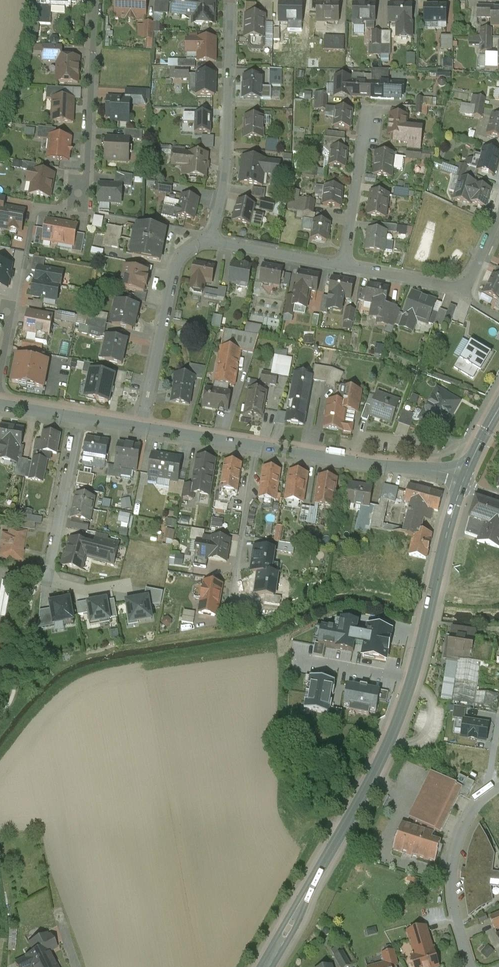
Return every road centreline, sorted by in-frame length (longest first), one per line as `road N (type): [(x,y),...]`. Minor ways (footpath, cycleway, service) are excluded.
road 1 (secondary): [(463,482),(402,710),(265,966)]
road 2 (residential): [(211,242),(227,144),(230,0)]
road 3 (residential): [(79,418),(50,569),(56,583),(87,591),(126,585)]
road 4 (tertiary): [(463,482),(255,446)]
road 5 (residential): [(141,428),(179,258),(211,242)]
road 6 (residential): [(97,0),(81,209)]
road 7 (residential): [(343,263),(460,282),(498,206)]
road 8 (residential): [(473,966),(456,912),(453,869),(470,816),(498,786)]
road 9 (residential): [(343,263),(366,111)]
road 10 (residential): [(255,446),(235,593)]
road 11 (residential): [(211,242),(343,263)]
road 12 (residential): [(0,380),(27,254)]

